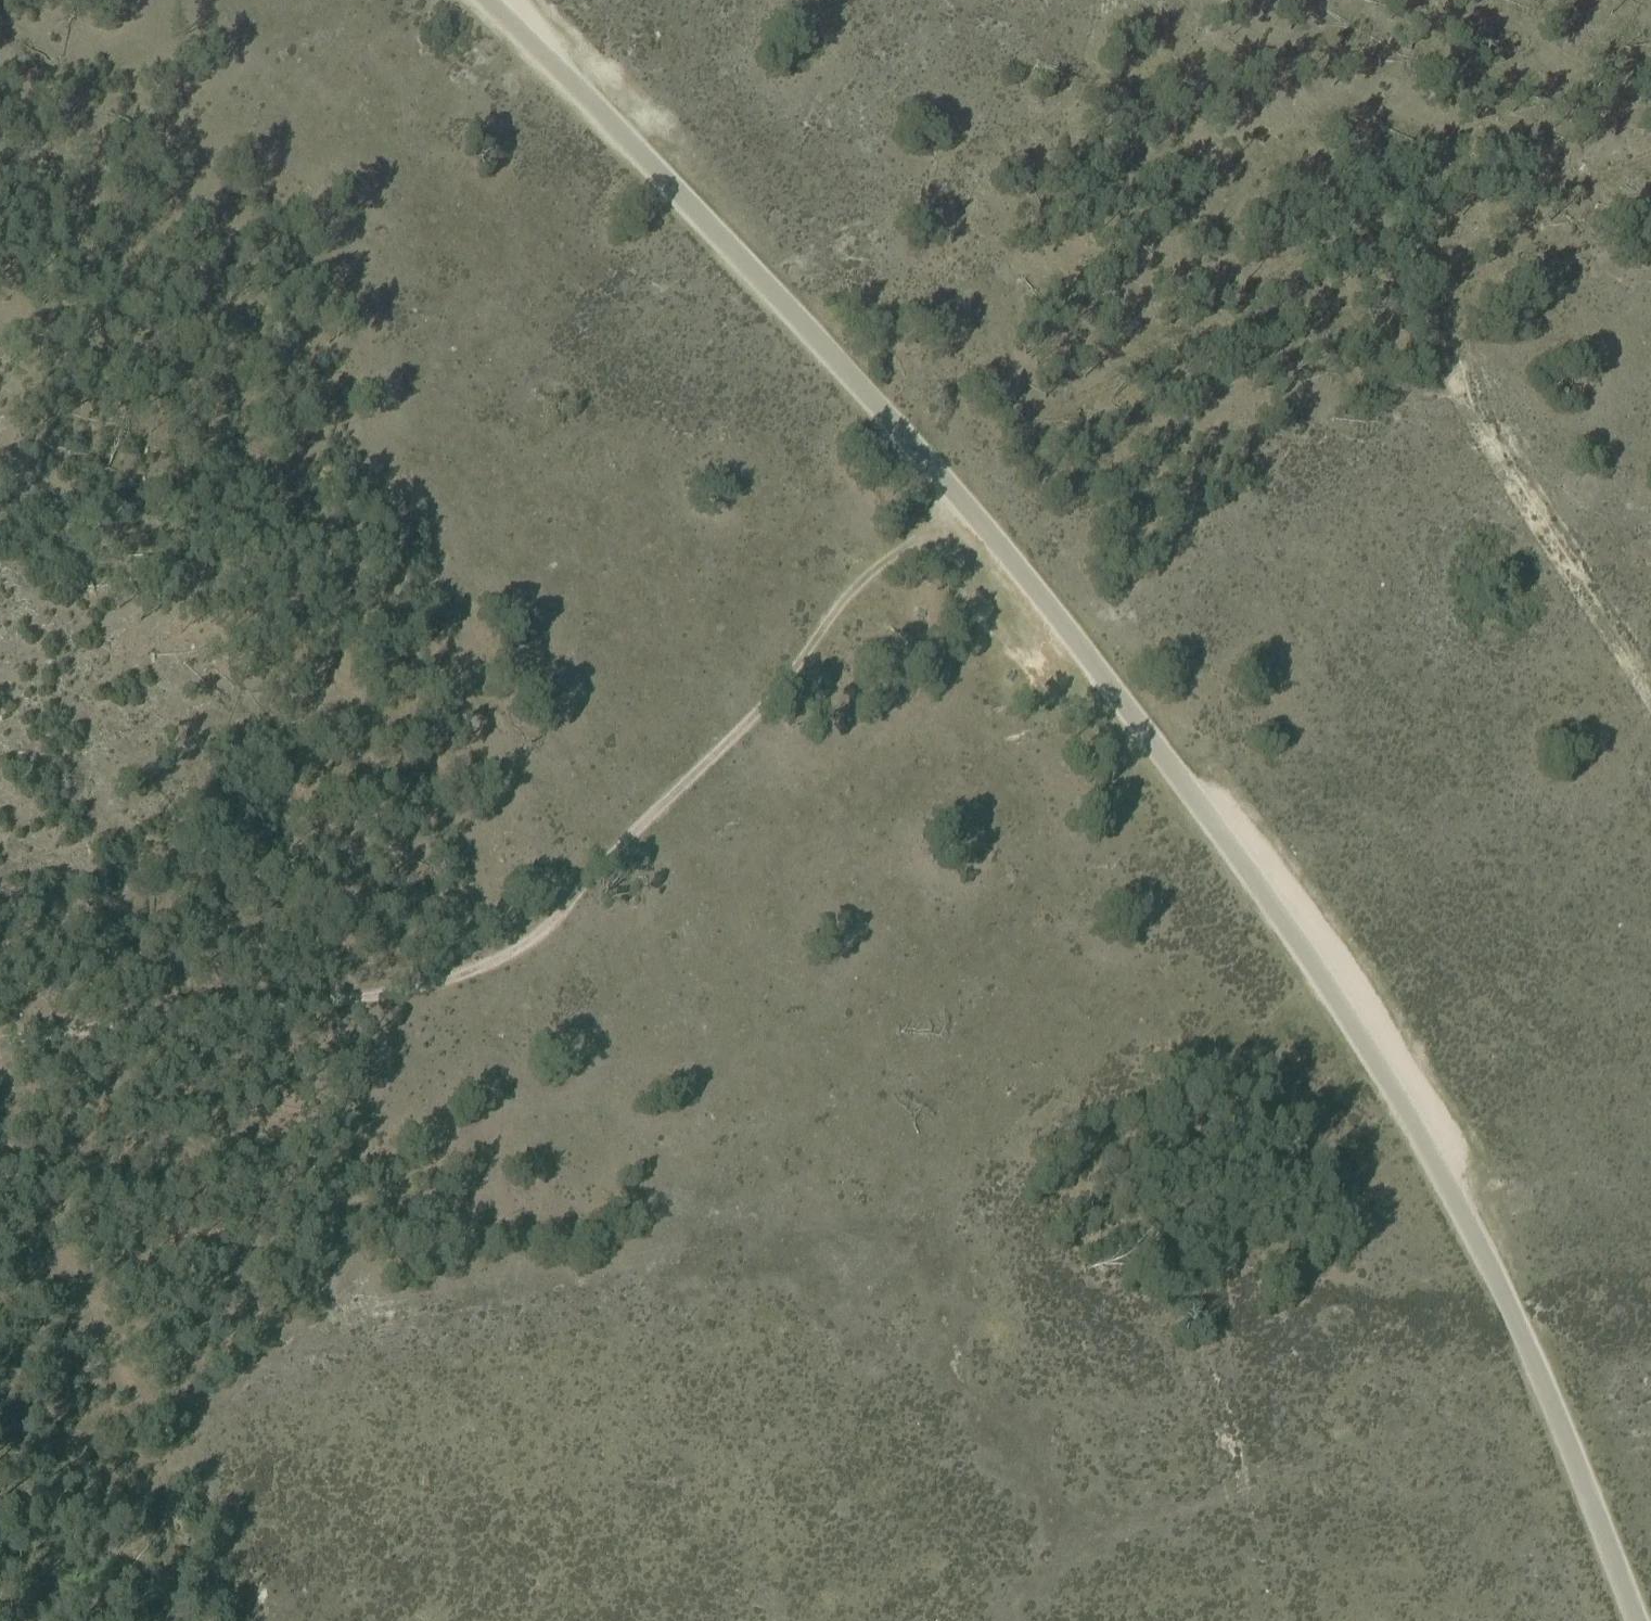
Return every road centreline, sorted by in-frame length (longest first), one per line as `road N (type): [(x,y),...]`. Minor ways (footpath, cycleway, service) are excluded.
road 1 (unclassified): [(1636,1620),(1538,1374),(1439,1170),(1335,996),(1186,786),(1006,554),(881,410),(485,0)]
road 2 (track): [(949,489),(582,887),(507,954),(461,977),(0,1034)]

